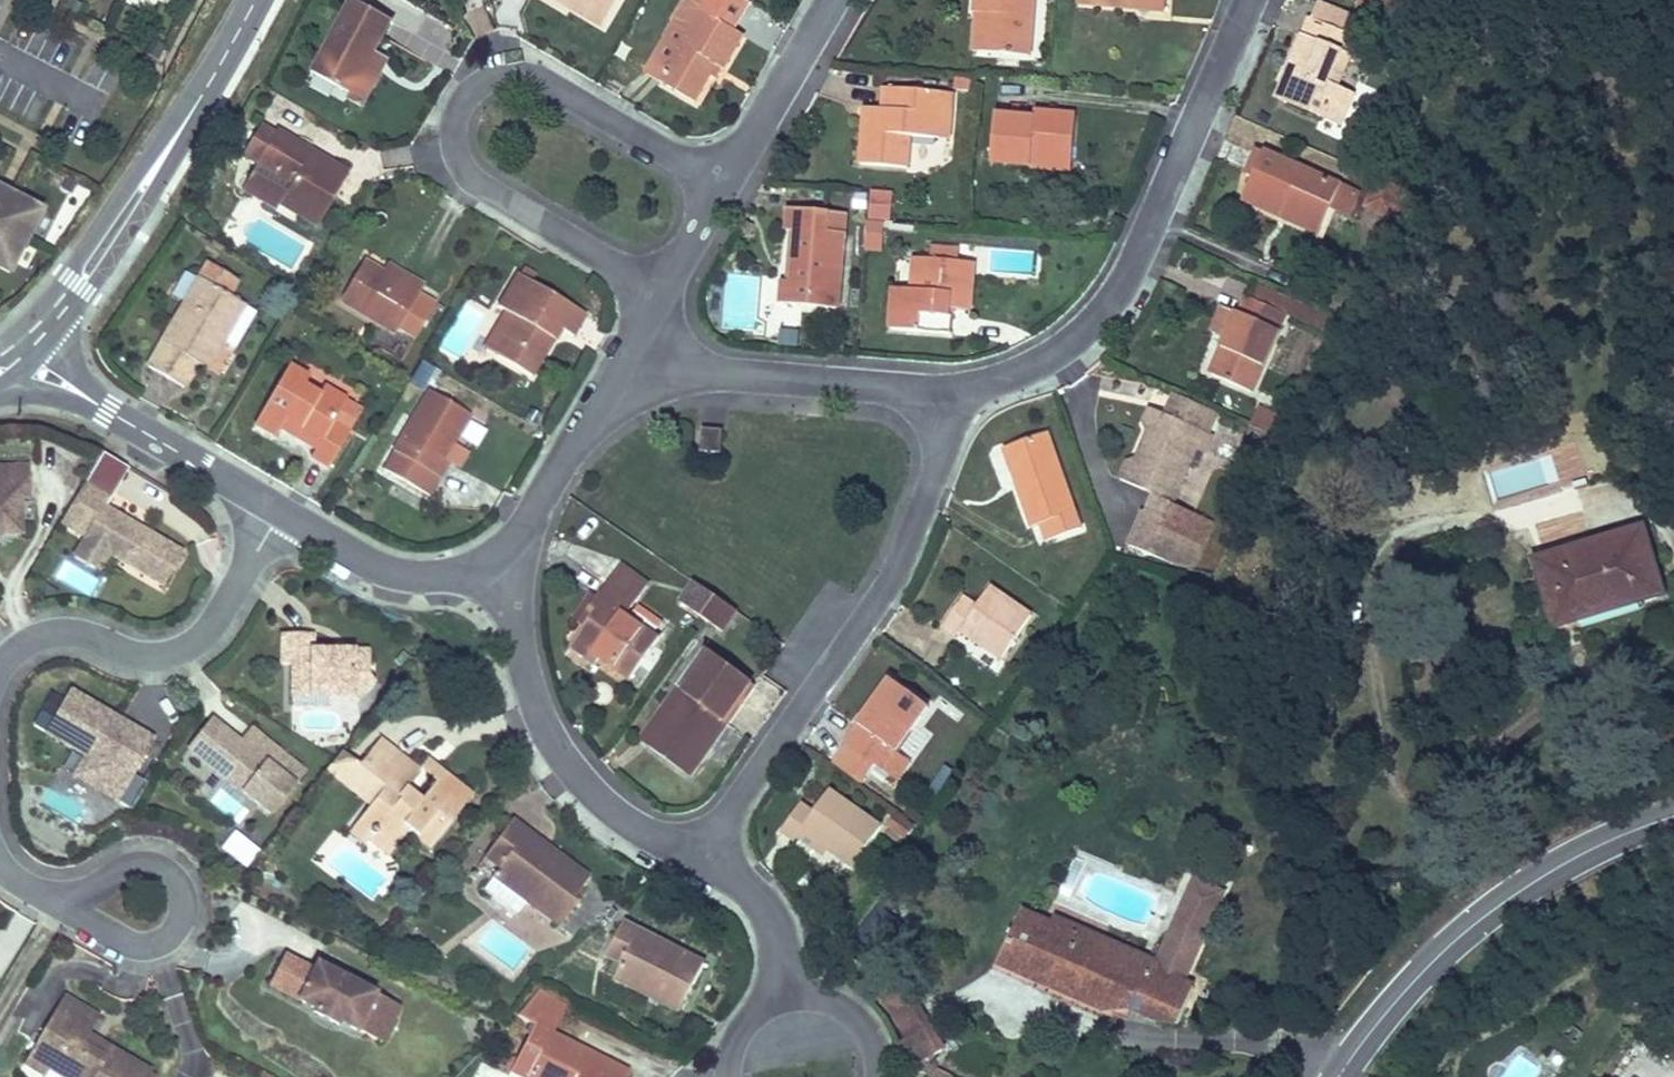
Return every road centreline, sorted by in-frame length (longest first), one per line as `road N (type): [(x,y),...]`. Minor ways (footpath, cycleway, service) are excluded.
road 1 (residential): [(721,188),(544,81),(491,83),(452,118),(454,165),(658,300)]
road 2 (residential): [(1247,0),(1135,262),(1100,315),(1020,371),(953,396)]
road 3 (residential): [(953,396),(925,493),(875,600),(731,809),(701,836)]
road 4 (primary): [(1339,1076),(1384,1014),(1467,932),(1566,865),(1673,818)]
road 5 (unclassified): [(36,332),(79,285),(254,0)]
road 6 (residential): [(490,560),(534,706),(574,773),(632,829),(679,843),(701,836)]
road 7 (residential): [(274,512),(229,609),(174,655),(151,658),(59,629),(30,642),(0,682)]
road 8 (residential): [(953,396),(644,369)]
road 9 (residential): [(94,901),(104,929),(134,945),(162,938),(181,909),(173,875),(148,859),(114,864),(96,888)]
road 10 (residential): [(490,560),(562,458),(644,369)]
road 11 (residential): [(274,512),(397,576),(445,578),(490,560)]
road 12 (residential): [(721,188),(830,0)]
road 13 (residential): [(106,411),(274,512)]
road 14 (residential): [(701,836),(768,924),(784,997)]
road 15 (residential): [(658,300),(721,188)]

